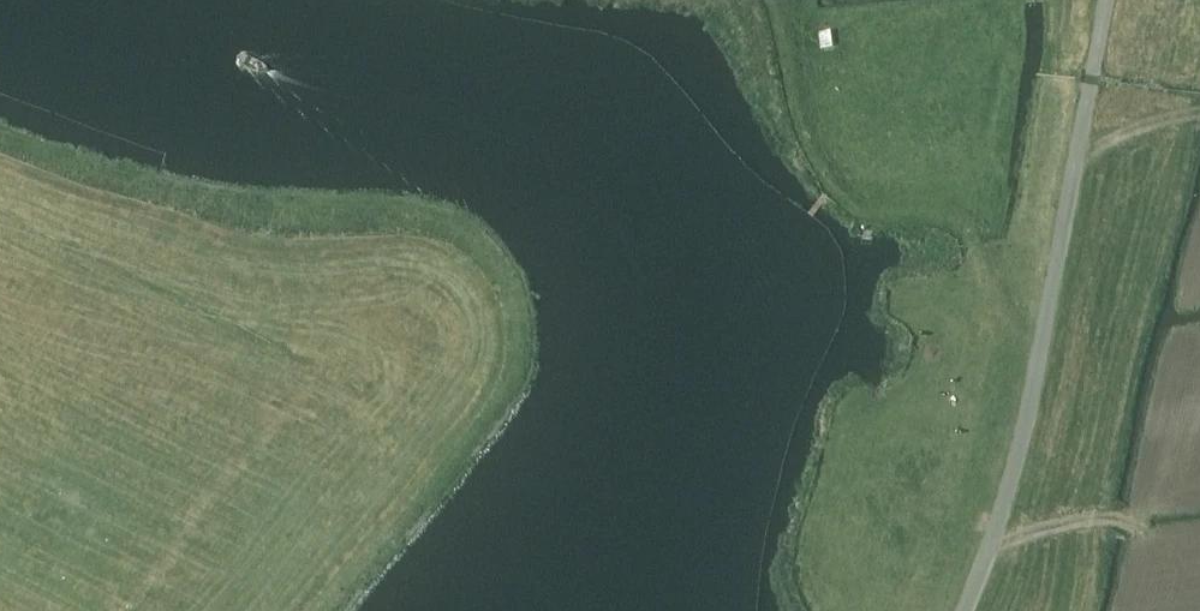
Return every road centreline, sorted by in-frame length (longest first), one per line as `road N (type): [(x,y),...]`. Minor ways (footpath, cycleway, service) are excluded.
road 1 (unclassified): [(966,610),(1035,384),(1107,0)]

